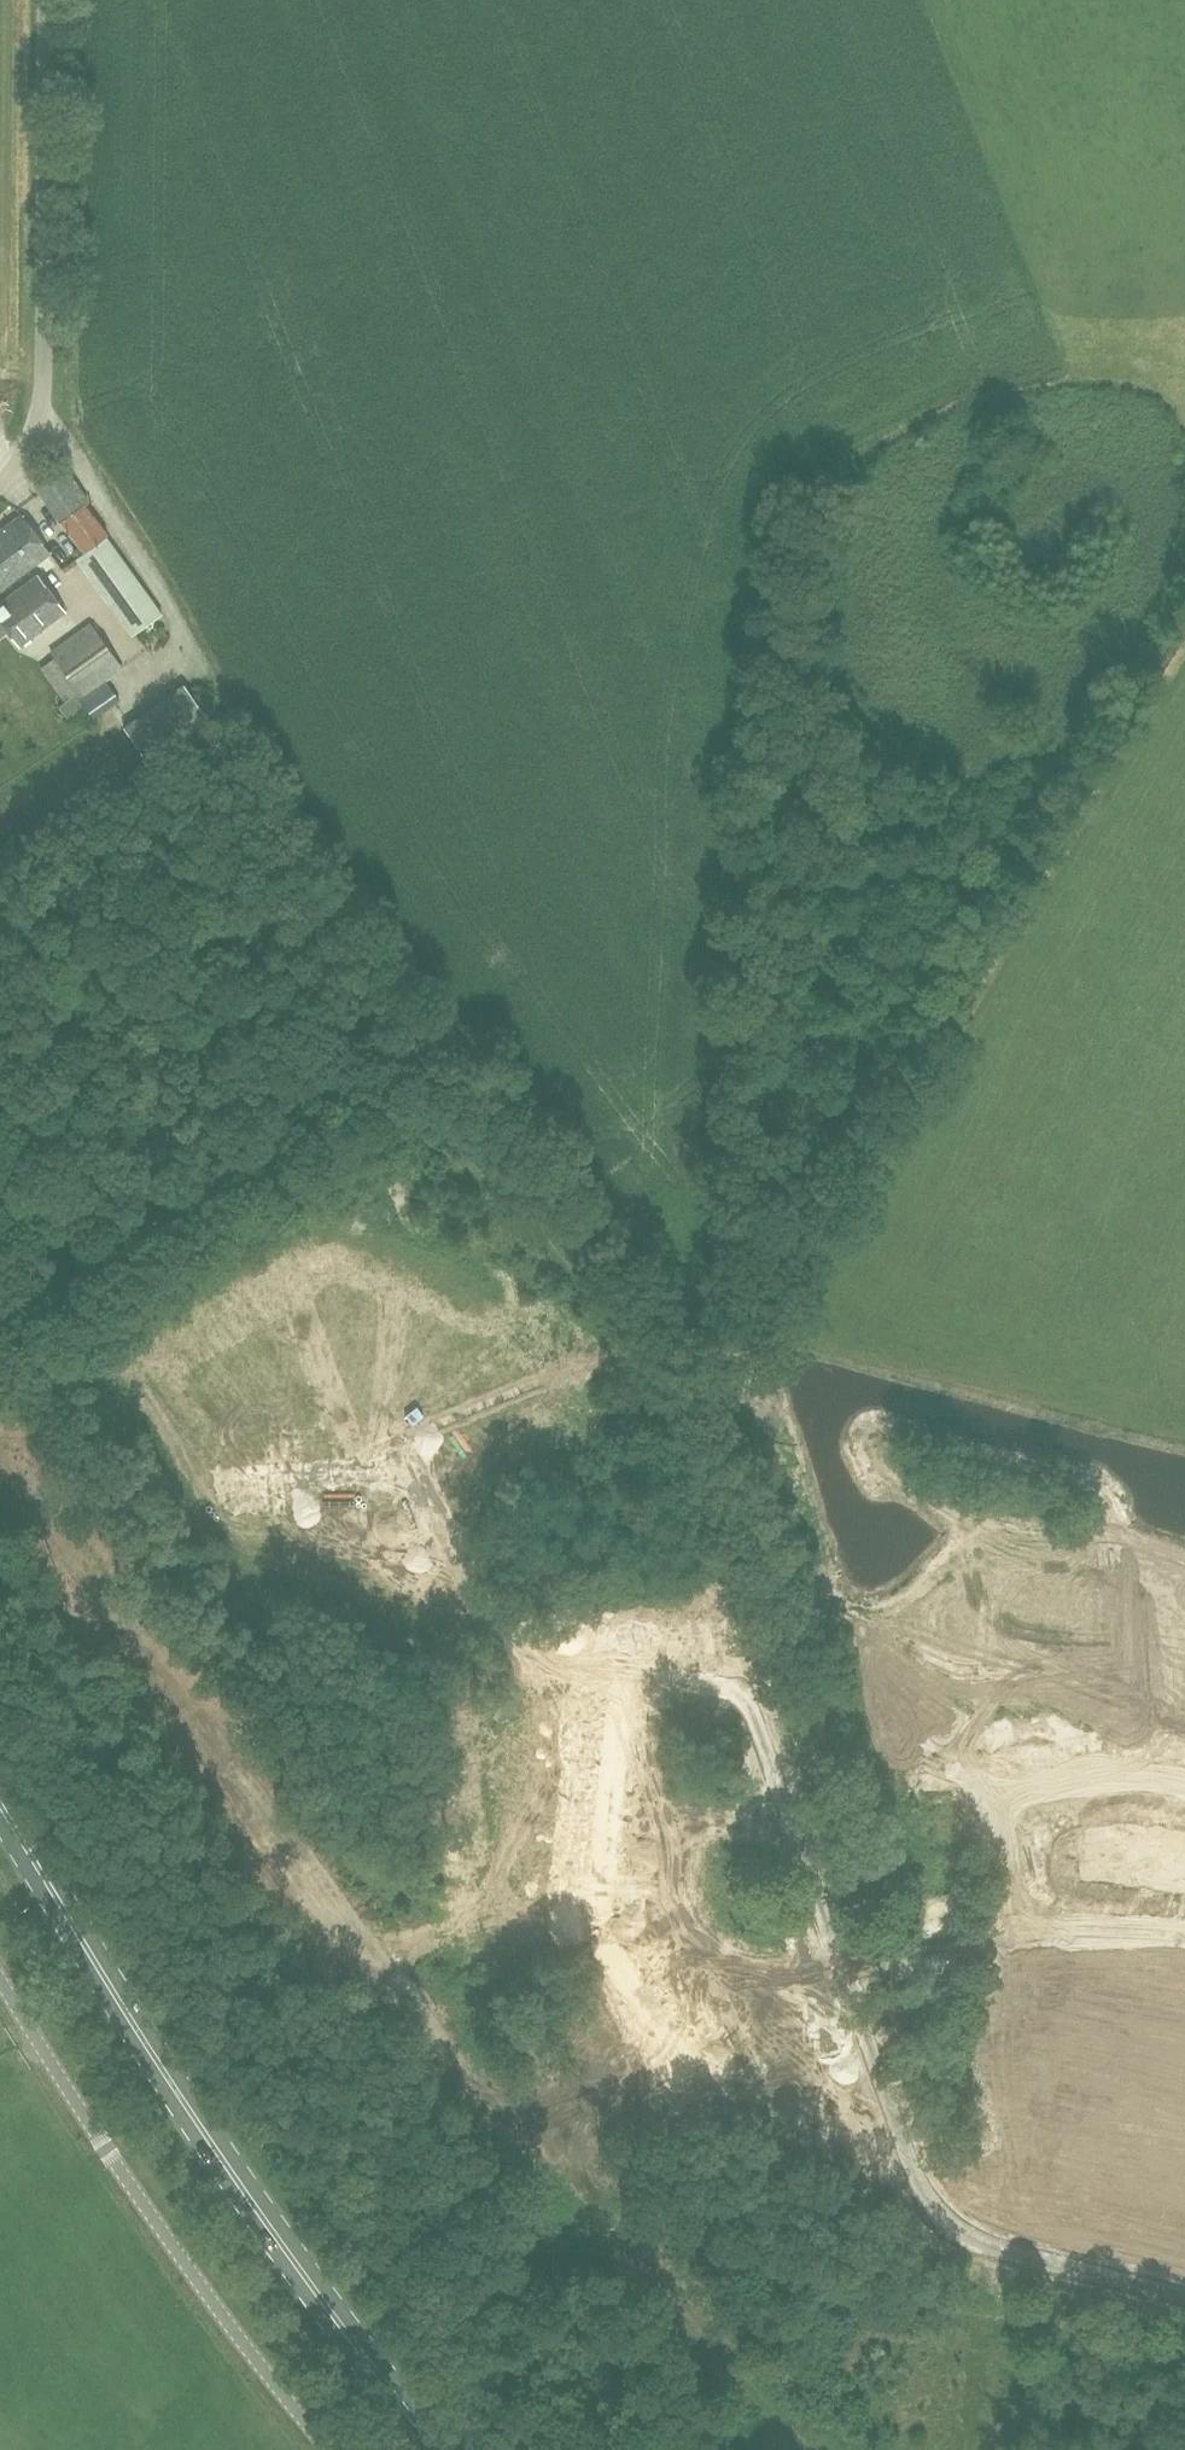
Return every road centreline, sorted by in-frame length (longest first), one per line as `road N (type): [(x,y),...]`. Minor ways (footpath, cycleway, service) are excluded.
road 1 (unknown): [(752,1632),(927,2203),(952,2229),(1184,2294)]
road 2 (primary): [(451,2449),(277,2221),(154,2038),(0,1784)]
road 3 (primary): [(0,1821),(224,2178),(427,2449)]
road 4 (unknown): [(752,1632),(563,1634),(561,1860),(646,2031)]
road 5 (unclassified): [(330,2449),(106,2148),(0,1976)]
road 6 (unclassified): [(0,482),(22,459),(42,408),(44,0)]
road 7 (unknown): [(563,1634),(479,1630),(381,1458),(253,1452)]
road 8 (residential): [(1020,1937),(989,1792),(1130,1776),(1184,1784)]
road 9 (unknown): [(1184,1931),(841,1936)]

